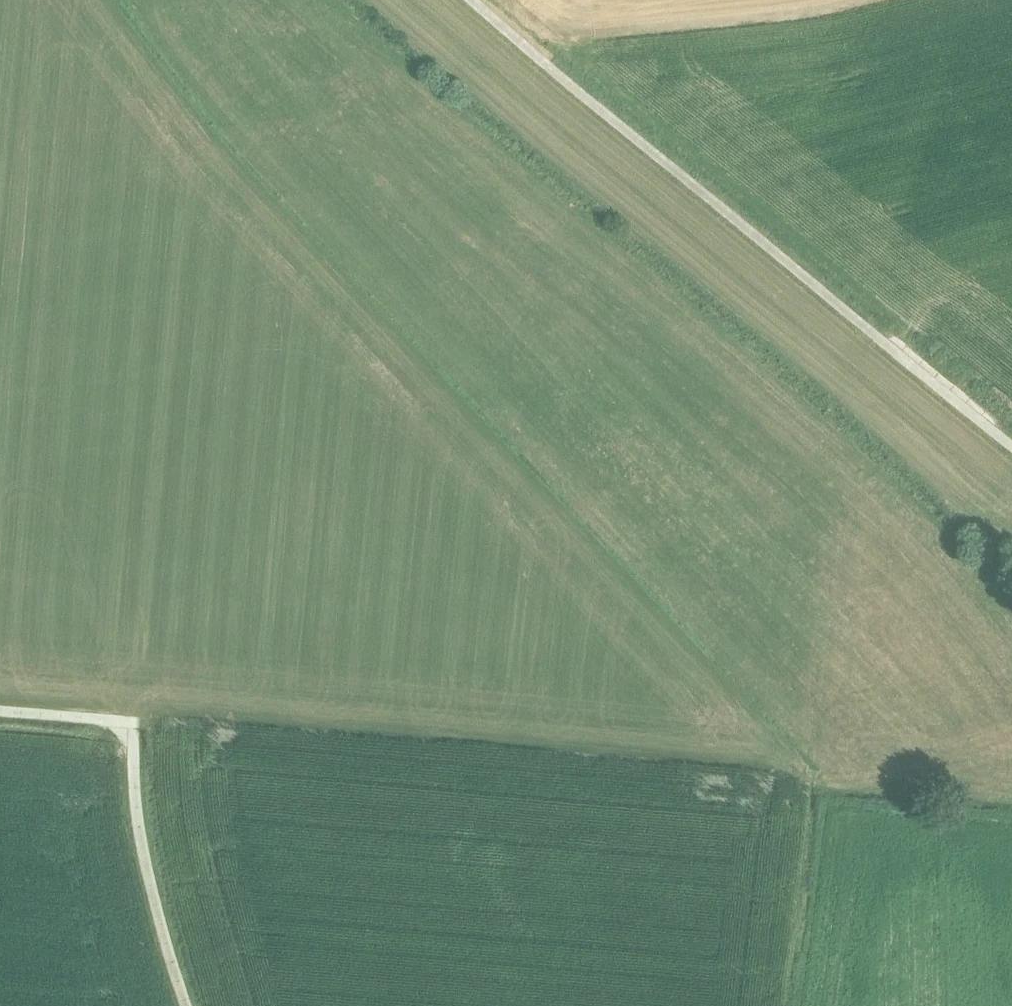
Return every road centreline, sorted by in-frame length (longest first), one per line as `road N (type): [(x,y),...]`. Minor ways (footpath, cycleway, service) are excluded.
road 1 (unclassified): [(1011,446),(472,0)]
road 2 (unclassified): [(187,1005),(139,828),(134,723),(0,712)]

